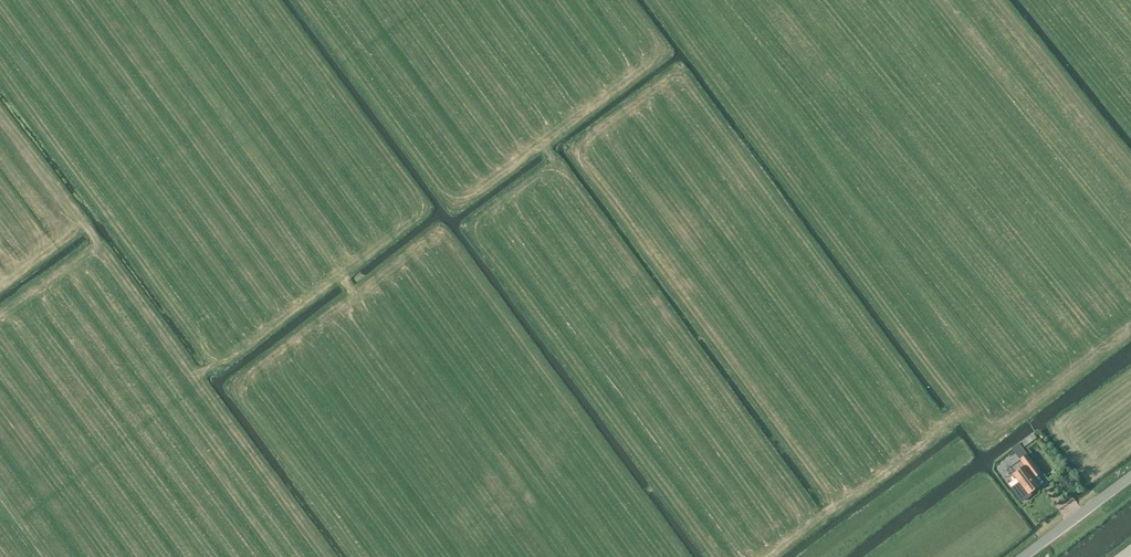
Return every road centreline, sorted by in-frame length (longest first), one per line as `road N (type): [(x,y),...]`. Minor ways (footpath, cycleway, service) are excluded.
road 1 (unclassified): [(1023,556),(1130,478)]

